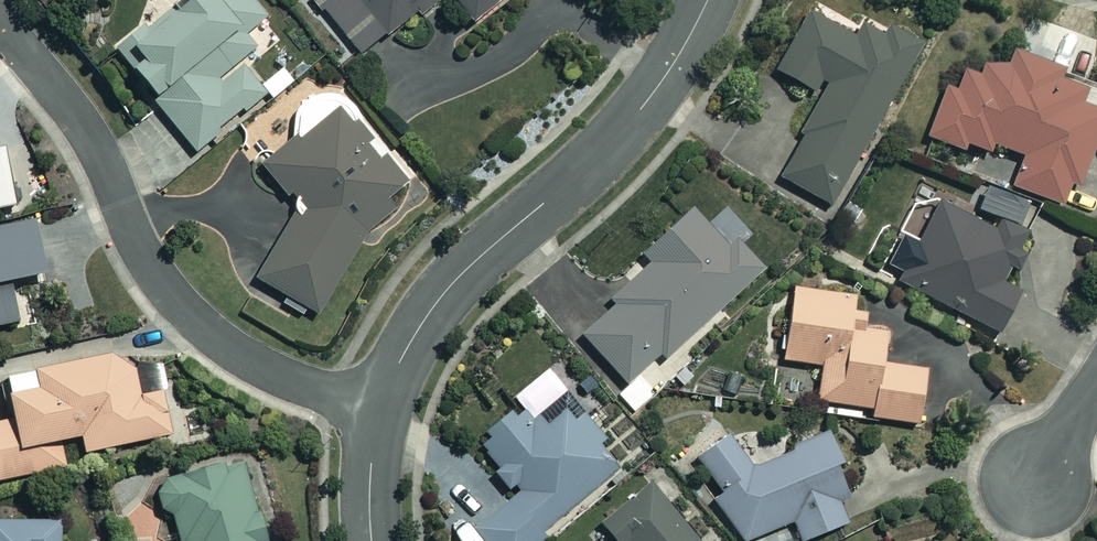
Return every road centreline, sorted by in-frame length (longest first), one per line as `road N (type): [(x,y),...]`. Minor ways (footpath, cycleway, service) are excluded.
road 1 (residential): [(385,400),(274,372),(178,304),(60,88),(0,21)]
road 2 (residential): [(385,400),(401,357),(458,276),(640,112),(707,0)]
road 3 (residential): [(371,540),(372,465),(385,400)]

